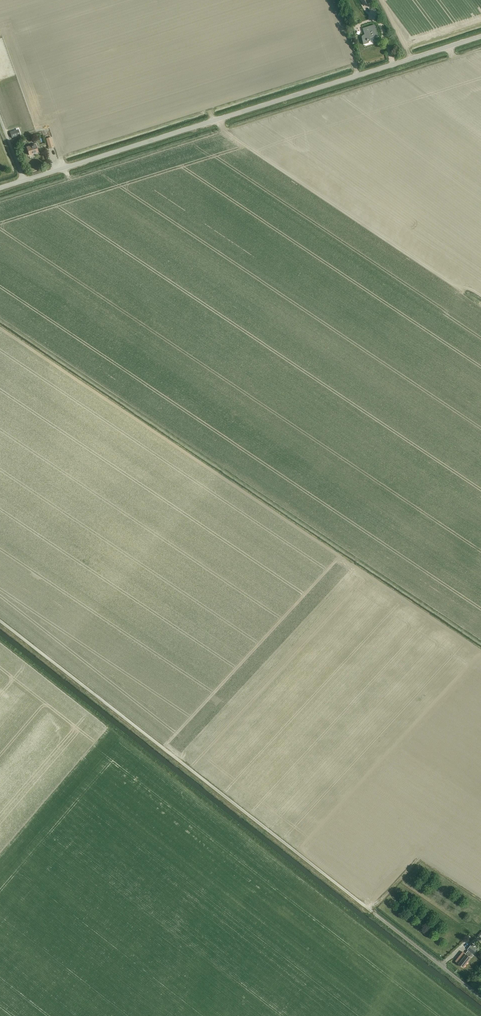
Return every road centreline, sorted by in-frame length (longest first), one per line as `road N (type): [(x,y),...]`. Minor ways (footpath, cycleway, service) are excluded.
road 1 (unclassified): [(480,997),(0,621)]
road 2 (unclassified): [(0,189),(480,36)]

